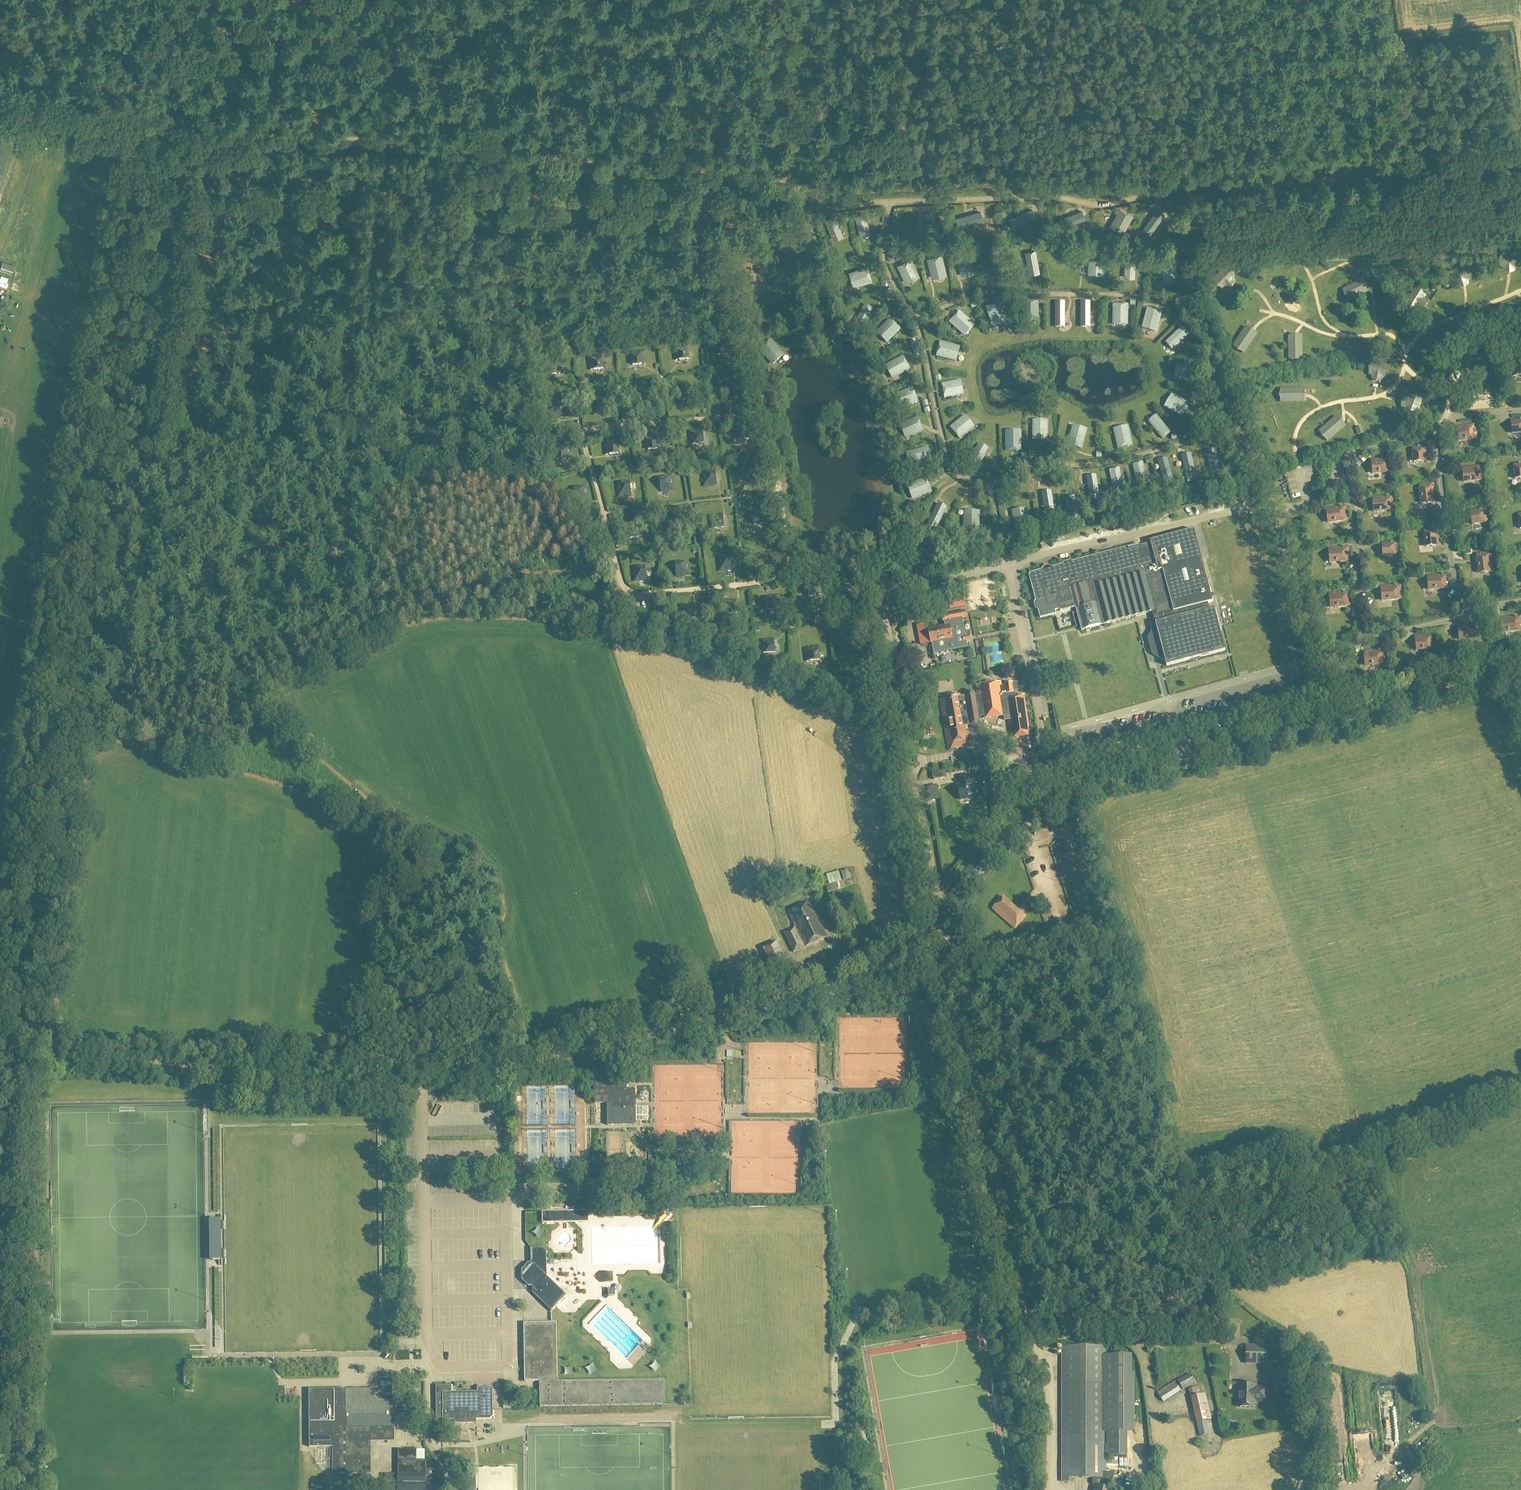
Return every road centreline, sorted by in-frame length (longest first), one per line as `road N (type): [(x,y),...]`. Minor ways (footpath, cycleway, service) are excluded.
road 1 (tertiary): [(0,1040),(371,1090),(421,1088),(575,1053),(865,978),(918,941),(1000,847),(1082,794),(1520,672)]
road 2 (track): [(21,1041),(167,121)]
road 3 (track): [(799,183),(167,121)]
road 4 (unknown): [(1520,1115),(1421,1172),(1458,1260),(1460,1344),(1427,1402),(1420,1446),(1370,1456),(1360,1408),(1376,1393),(1389,1395)]
road 5 (unknown): [(1520,1124),(1483,1065),(1473,991),(1456,947),(1402,871),(1385,785),(1339,721)]
road 6 (track): [(940,917),(990,1185),(1037,1346)]
road 7 (track): [(799,183),(825,332),(849,346),(865,373),(891,526),(871,556),(877,592)]
road 8 (unknown): [(1037,1346),(1068,1336),(1232,1342),(1251,1304),(1394,1273)]
road 9 (unknown): [(1185,764),(1190,801),(1176,863),(1223,990),(1219,1064),(1226,1073),(1245,1061)]
road 10 (track): [(1520,184),(1337,212),(1181,217)]
road 11 (unknown): [(1380,998),(1343,872),(1272,739)]
road 12 (track): [(25,1202),(30,1480)]
road 13 (unknown): [(1306,1066),(1322,1060),(1361,1007),(1380,998),(1473,991)]
road 14 (unknown): [(1507,869),(1482,848),(1444,691)]
road 15 (track): [(779,0),(799,183)]
road 16 (unknown): [(1143,1489),(1143,1460),(1241,1448),(1246,1489)]
road 17 (track): [(167,121),(0,105)]
road 18 (track): [(21,1041),(25,1202)]
road 19 (residential): [(1048,1489),(1050,1409),(1037,1346)]
road 20 (unknown): [(1137,1340),(1155,1459)]

